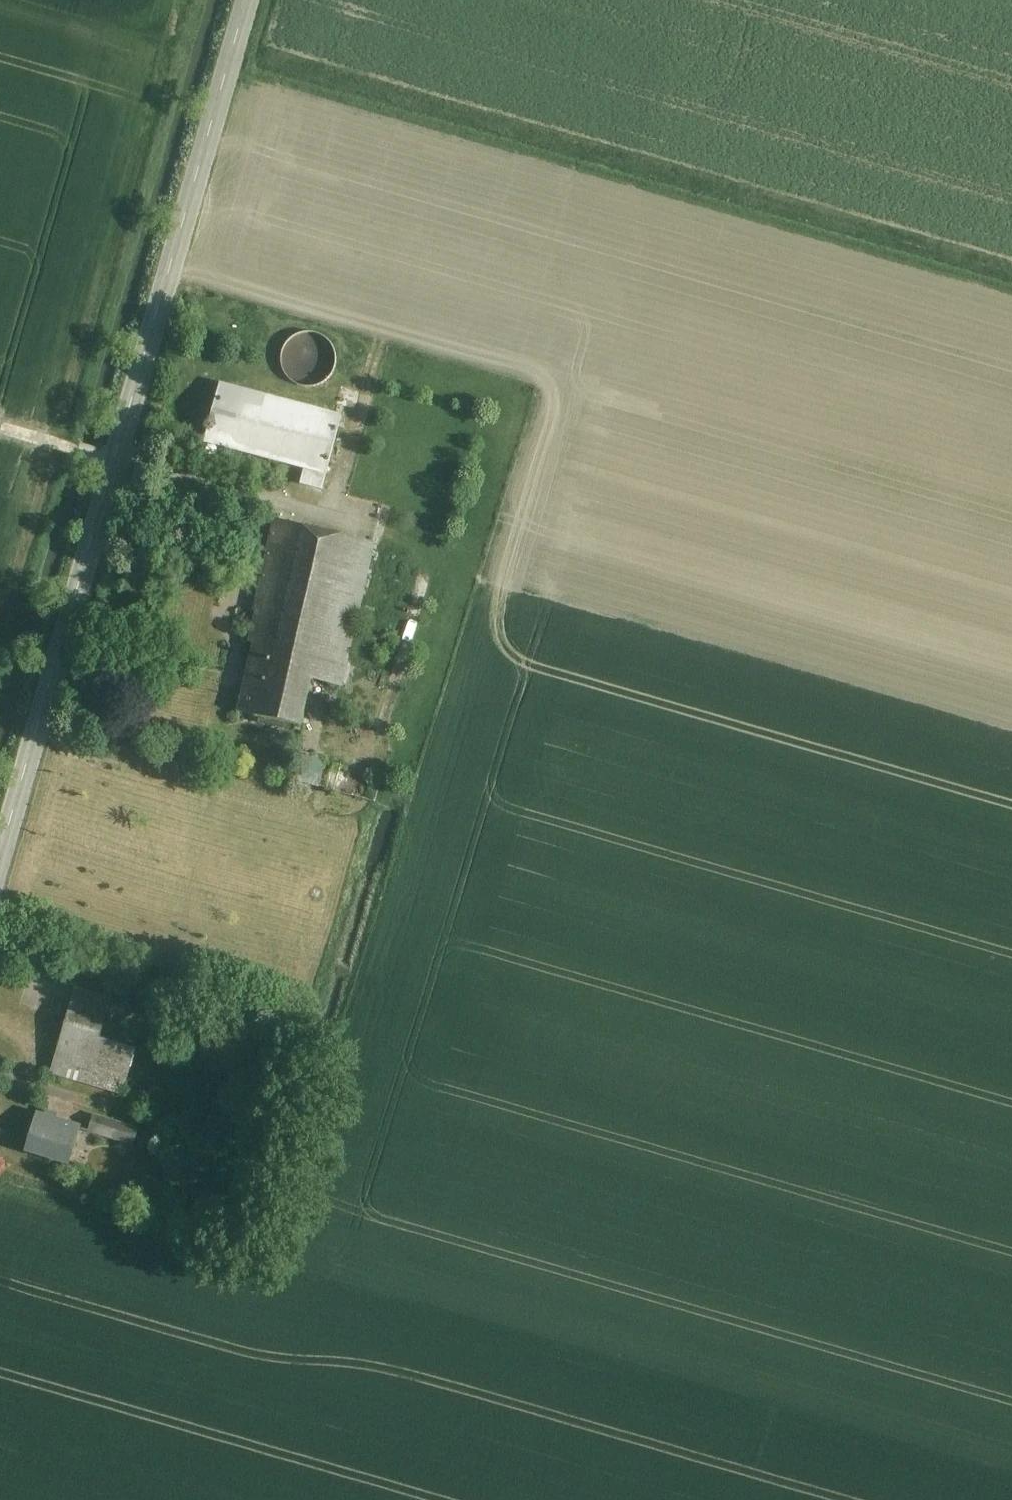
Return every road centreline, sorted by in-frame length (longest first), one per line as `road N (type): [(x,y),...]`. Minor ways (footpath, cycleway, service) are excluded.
road 1 (tertiary): [(0,856),(247,0)]

